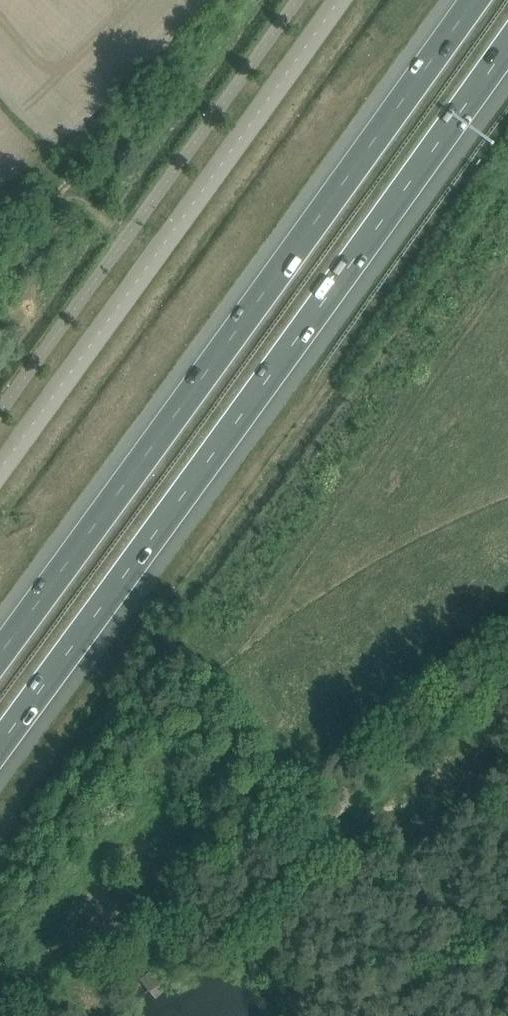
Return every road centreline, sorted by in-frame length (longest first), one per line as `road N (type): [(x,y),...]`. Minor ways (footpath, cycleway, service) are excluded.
road 1 (motorway): [(0,745),(507,48)]
road 2 (motorway): [(472,0),(0,655)]
road 3 (unclassified): [(0,469),(338,0)]

